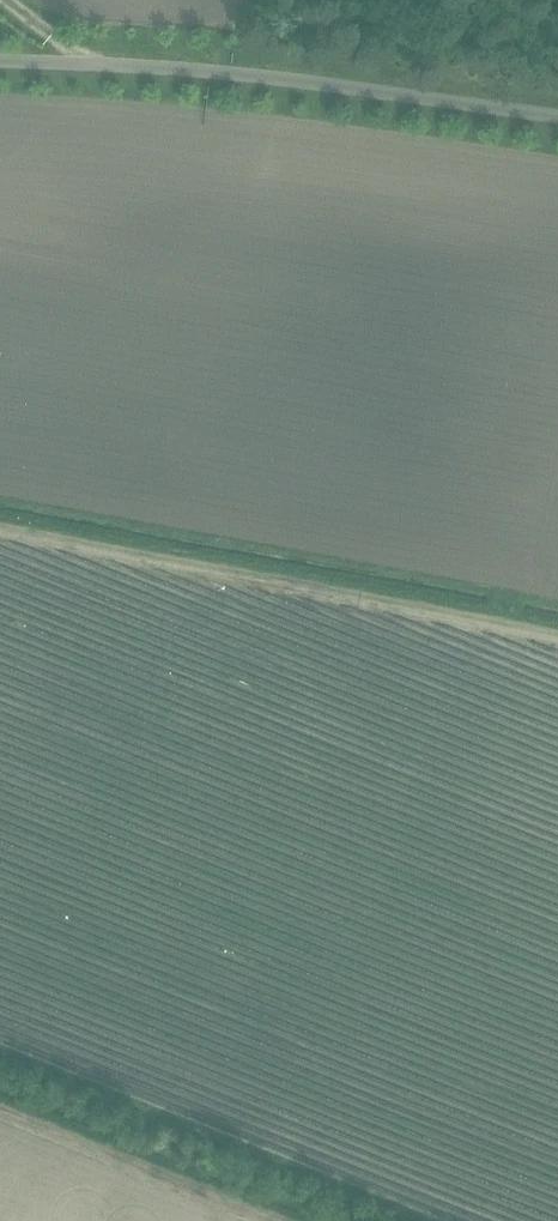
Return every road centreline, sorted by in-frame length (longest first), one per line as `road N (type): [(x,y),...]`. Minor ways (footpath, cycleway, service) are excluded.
road 1 (unclassified): [(557,120),(388,97),(97,82),(42,48)]

